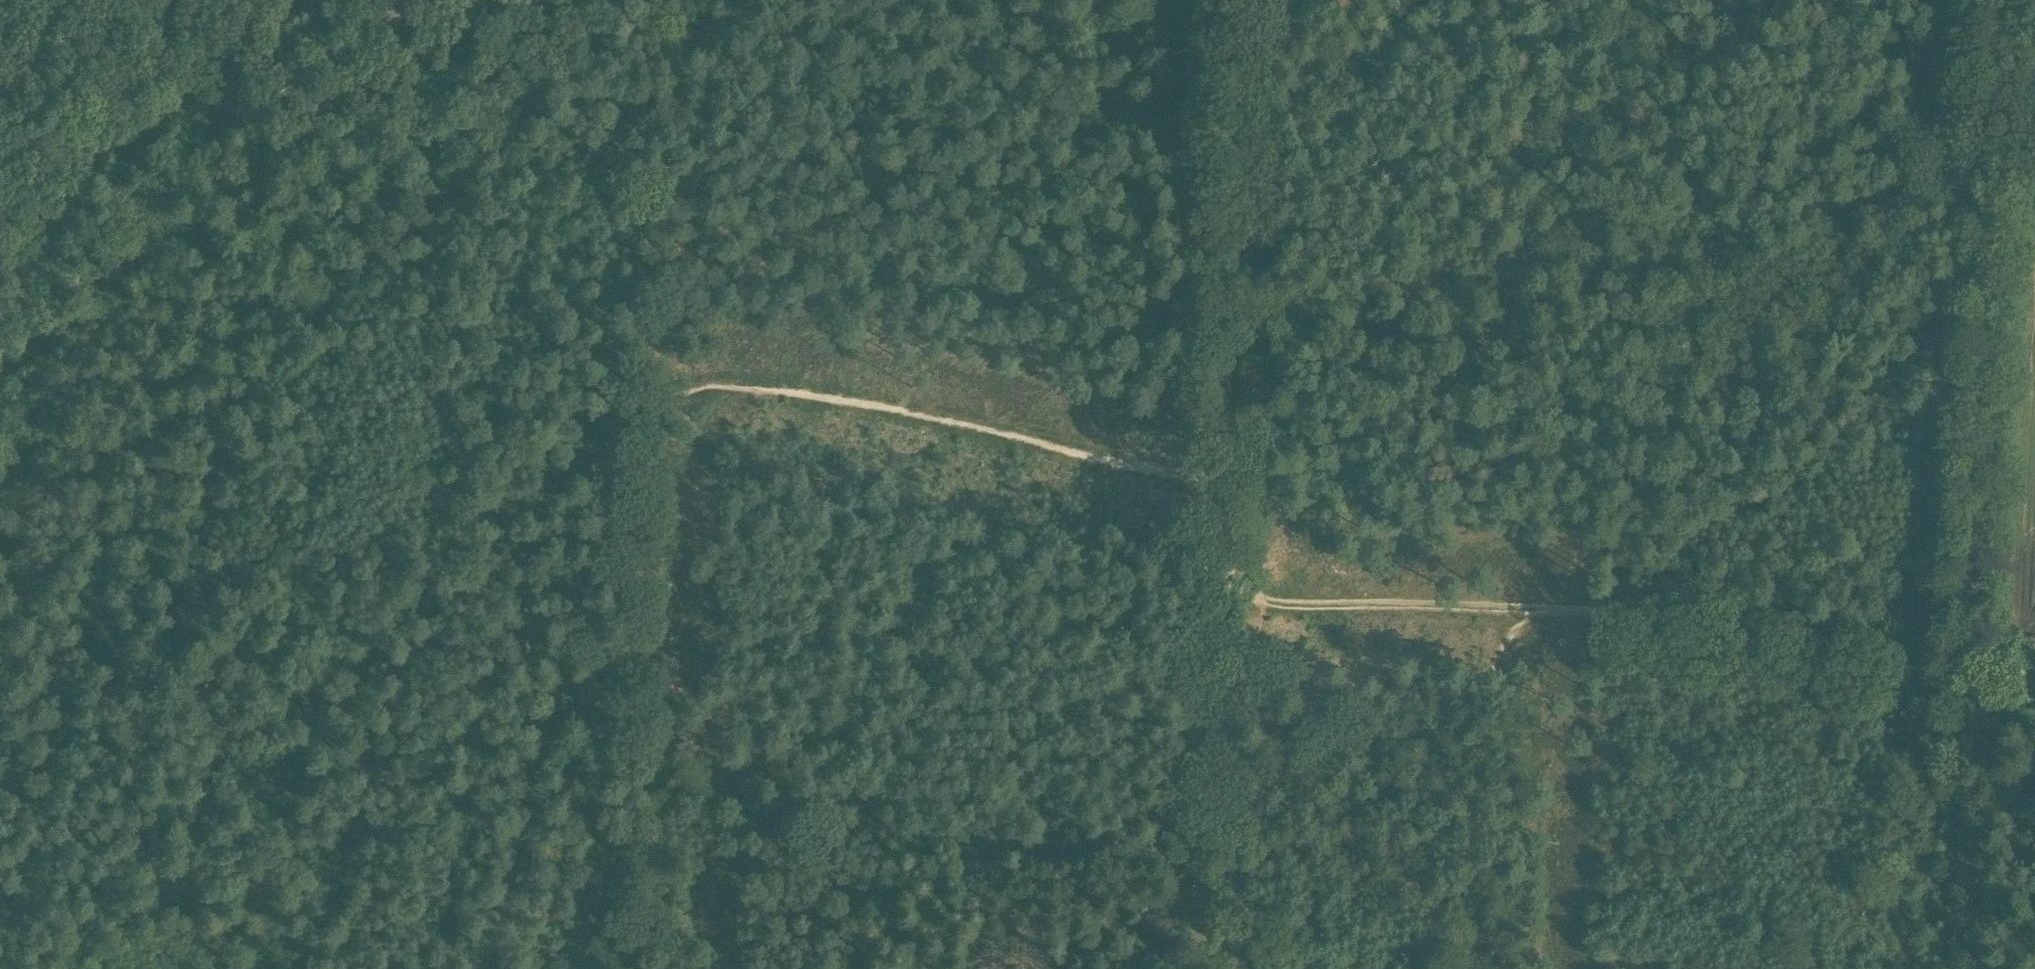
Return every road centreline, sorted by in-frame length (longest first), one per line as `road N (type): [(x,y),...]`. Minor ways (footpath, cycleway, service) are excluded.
road 1 (track): [(629,968),(635,400),(659,54),(648,0)]
road 2 (track): [(1999,0),(1970,686),(1948,968)]
road 3 (track): [(486,968),(633,447)]
road 4 (unclassified): [(1242,0),(1215,523)]
road 5 (unclassified): [(0,310),(405,0)]
road 6 (unclassified): [(1214,602),(1211,968)]
road 7 (track): [(1250,603),(1536,609)]
road 8 (track): [(1798,634),(1682,613),(1536,609)]
road 9 (track): [(1798,634),(2010,697)]

